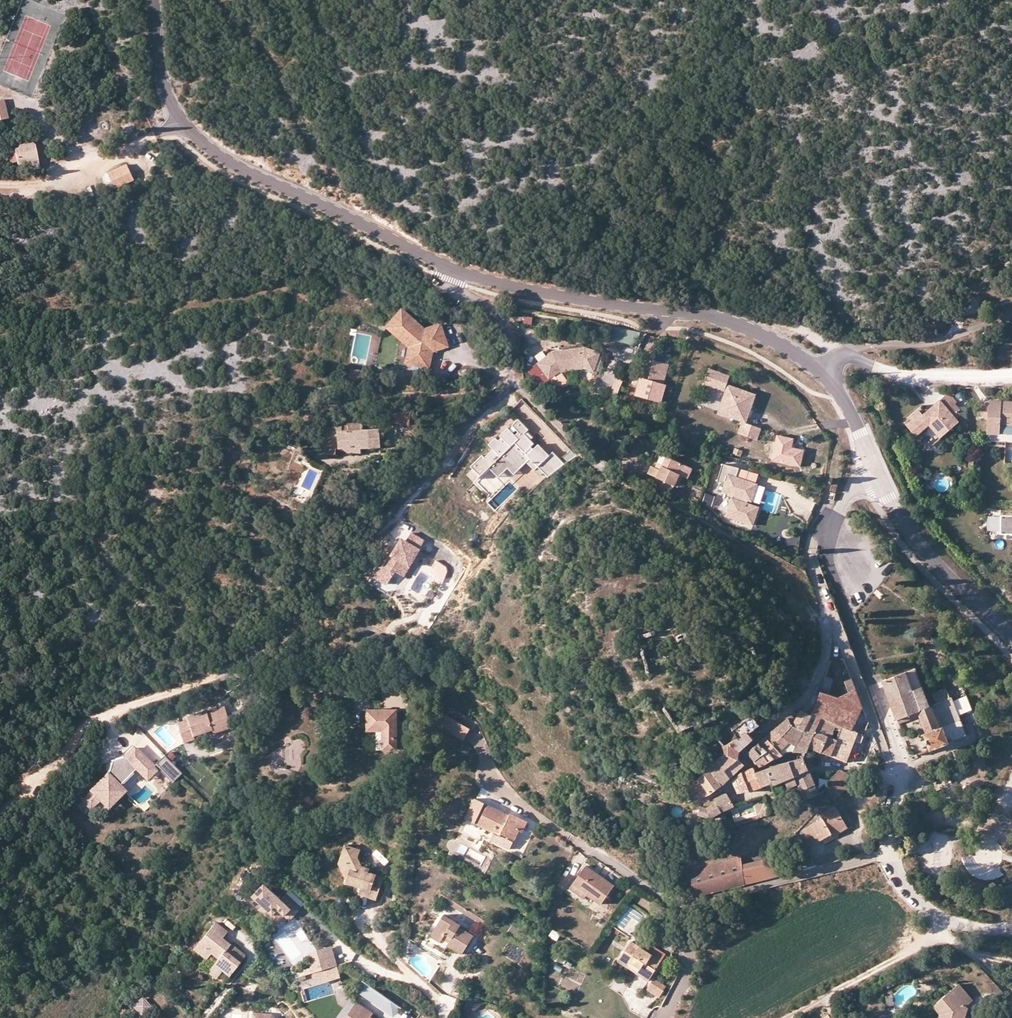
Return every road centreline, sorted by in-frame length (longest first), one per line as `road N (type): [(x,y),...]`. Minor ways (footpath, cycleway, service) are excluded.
road 1 (residential): [(28,791),(96,718),(216,677),(258,651),(497,401),(512,374)]
road 2 (tertiary): [(452,268),(219,155),(180,126),(159,66),(156,0)]
road 3 (tertiary): [(819,372),(750,328),(502,286),(452,268)]
road 4 (track): [(340,399),(460,391),(512,374),(616,483)]
road 5 (residential): [(837,519),(830,572),(900,773)]
road 6 (track): [(616,483),(800,574),(828,607)]
road 7 (tertiary): [(1011,639),(915,543),(877,474)]
road 8 (residential): [(891,852),(688,903)]
road 9 (residential): [(828,607),(900,773)]
road 10 (track): [(940,934),(785,1017)]
road 11 (residential): [(845,353),(874,370),(914,377),(1011,378)]
road 12 (residential): [(845,353),(957,336),(1011,315)]
road 13 (residential): [(891,852),(897,875),(923,909),(966,927),(1011,926)]
road 14 (residential): [(452,268),(456,291),(489,305),(506,324),(512,374)]
road 15 (residential): [(688,903),(570,838)]
road 16 (track): [(570,838),(507,799),(486,757)]
road 17 (residential): [(688,903),(687,974),(664,1017)]

